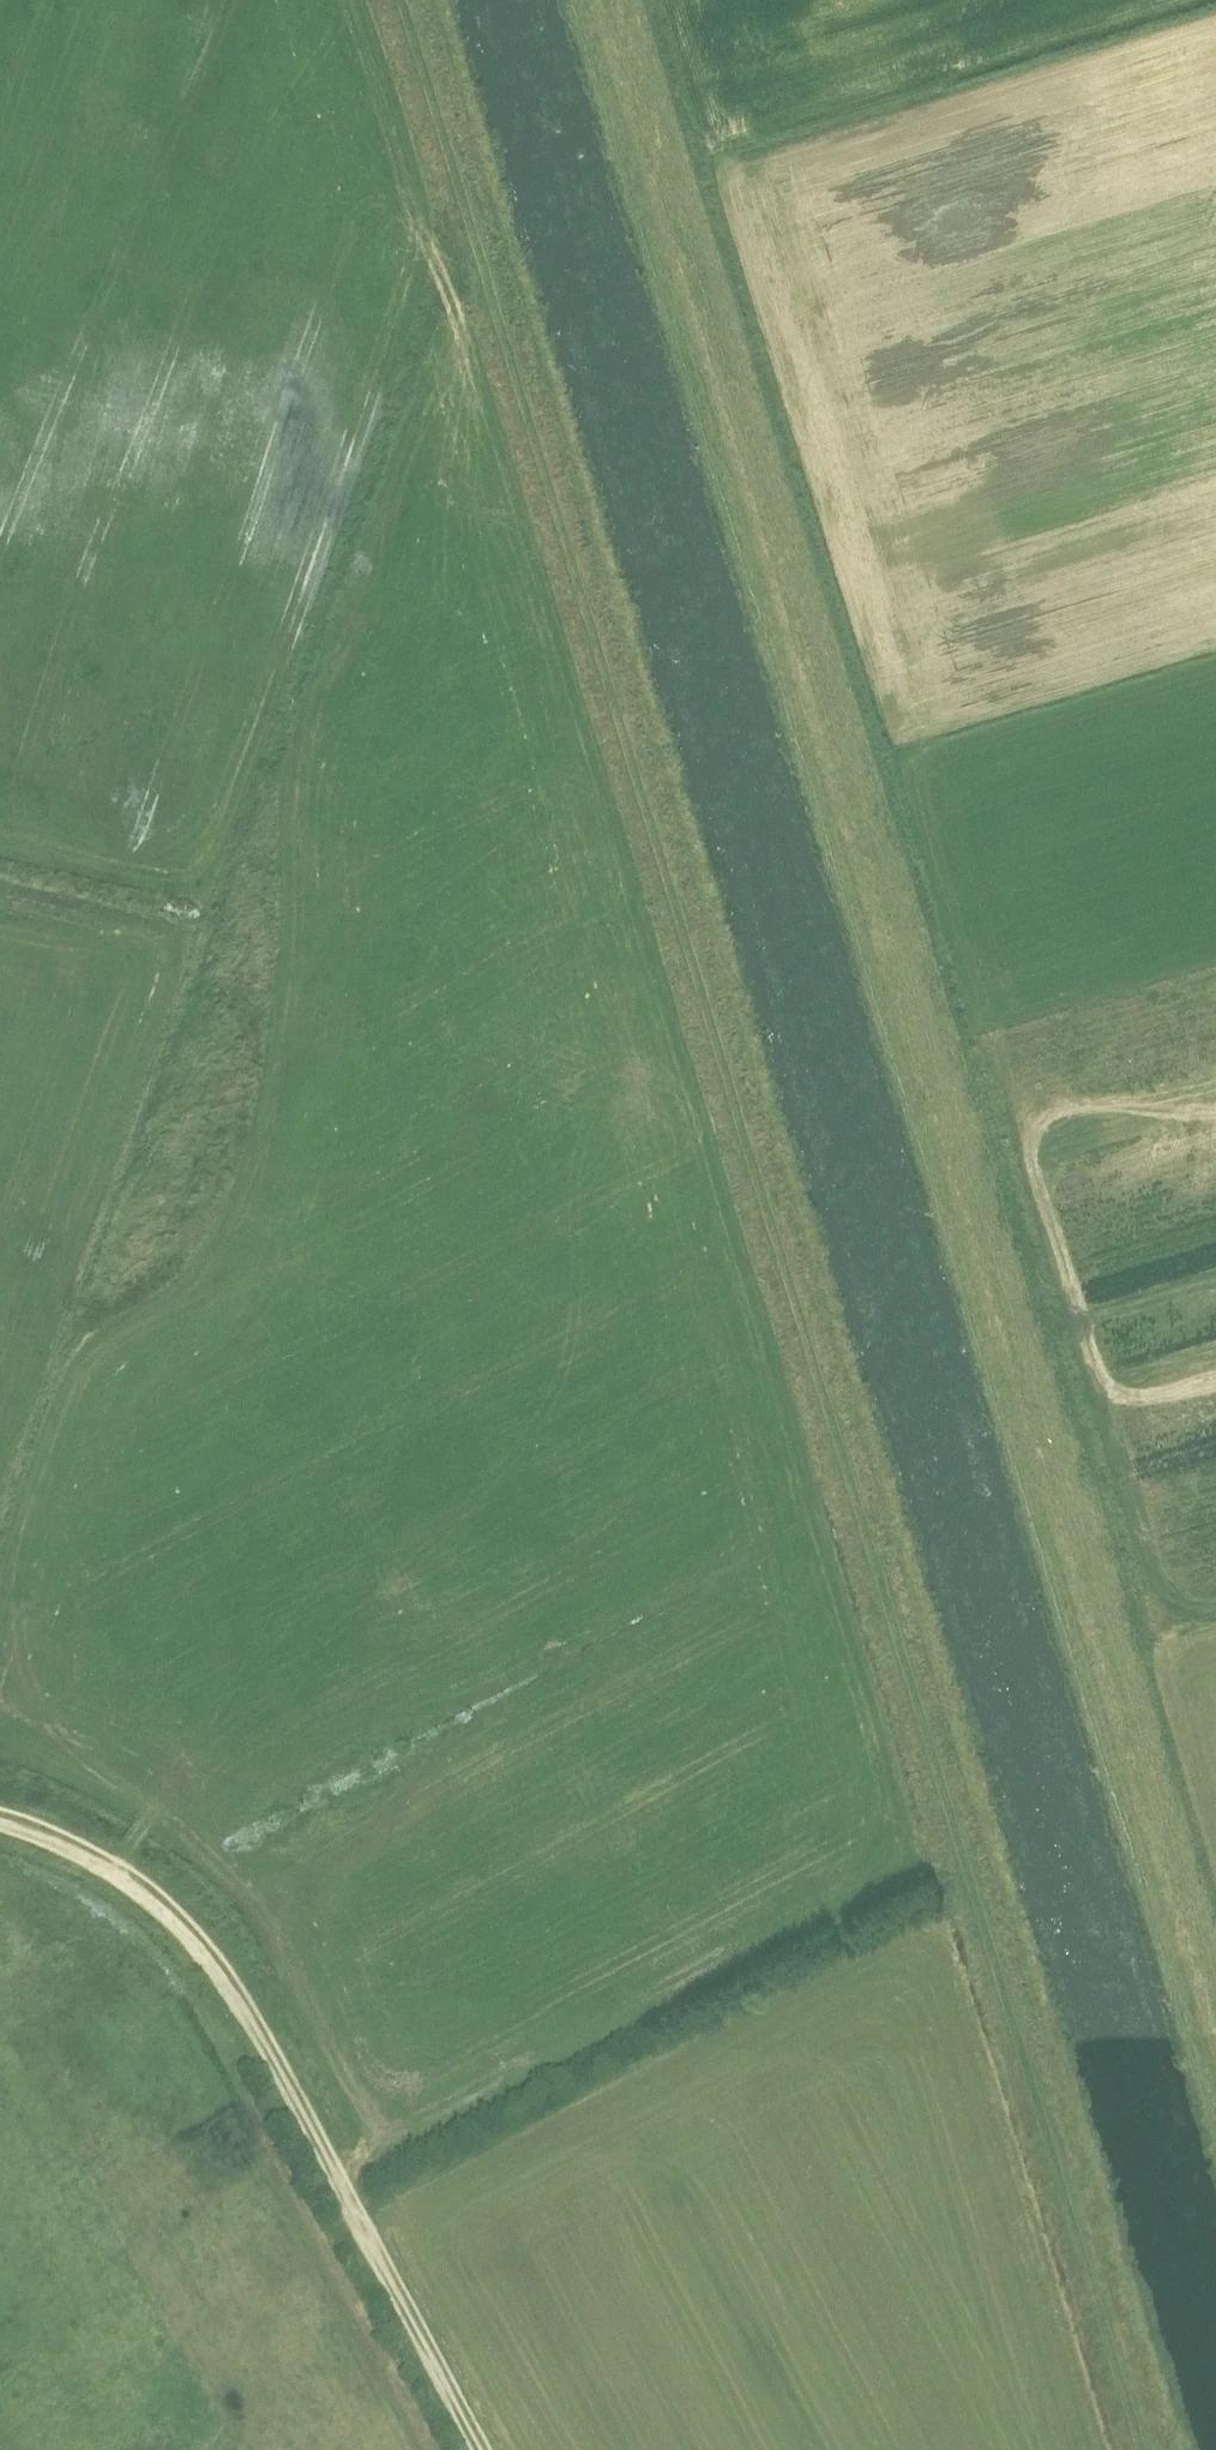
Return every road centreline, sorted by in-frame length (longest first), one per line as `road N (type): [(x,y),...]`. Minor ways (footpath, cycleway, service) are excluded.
road 1 (track): [(1215,2119),(914,1047),(586,0)]
road 2 (track): [(0,1827),(74,1856),(137,1897),(231,2003),(475,2449)]

